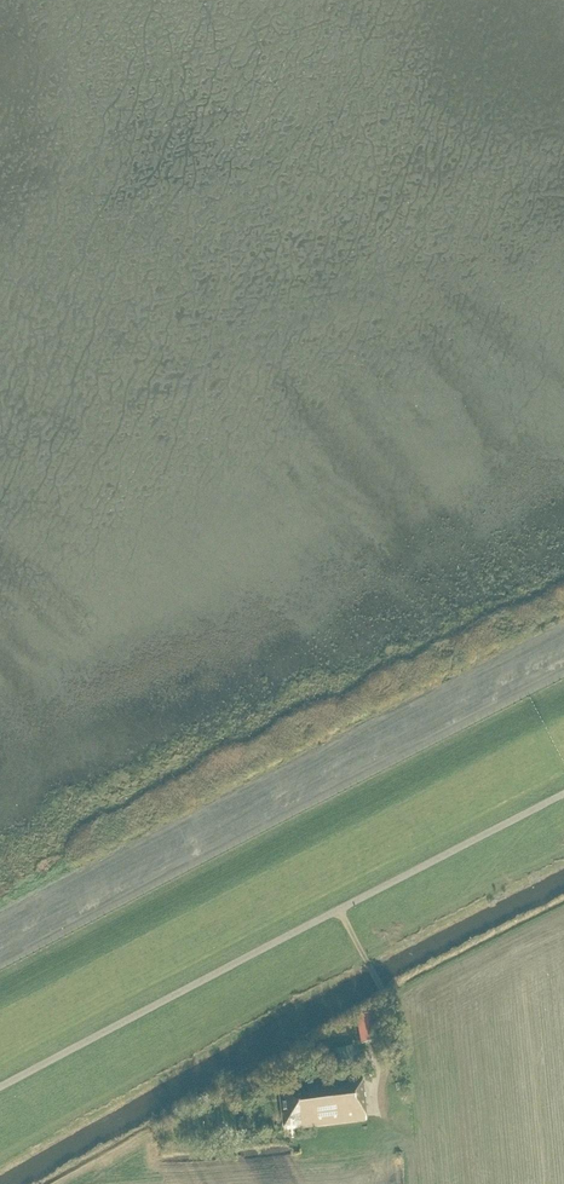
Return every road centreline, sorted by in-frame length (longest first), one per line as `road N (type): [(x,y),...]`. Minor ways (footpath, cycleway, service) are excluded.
road 1 (unclassified): [(0,1087),(563,794)]

